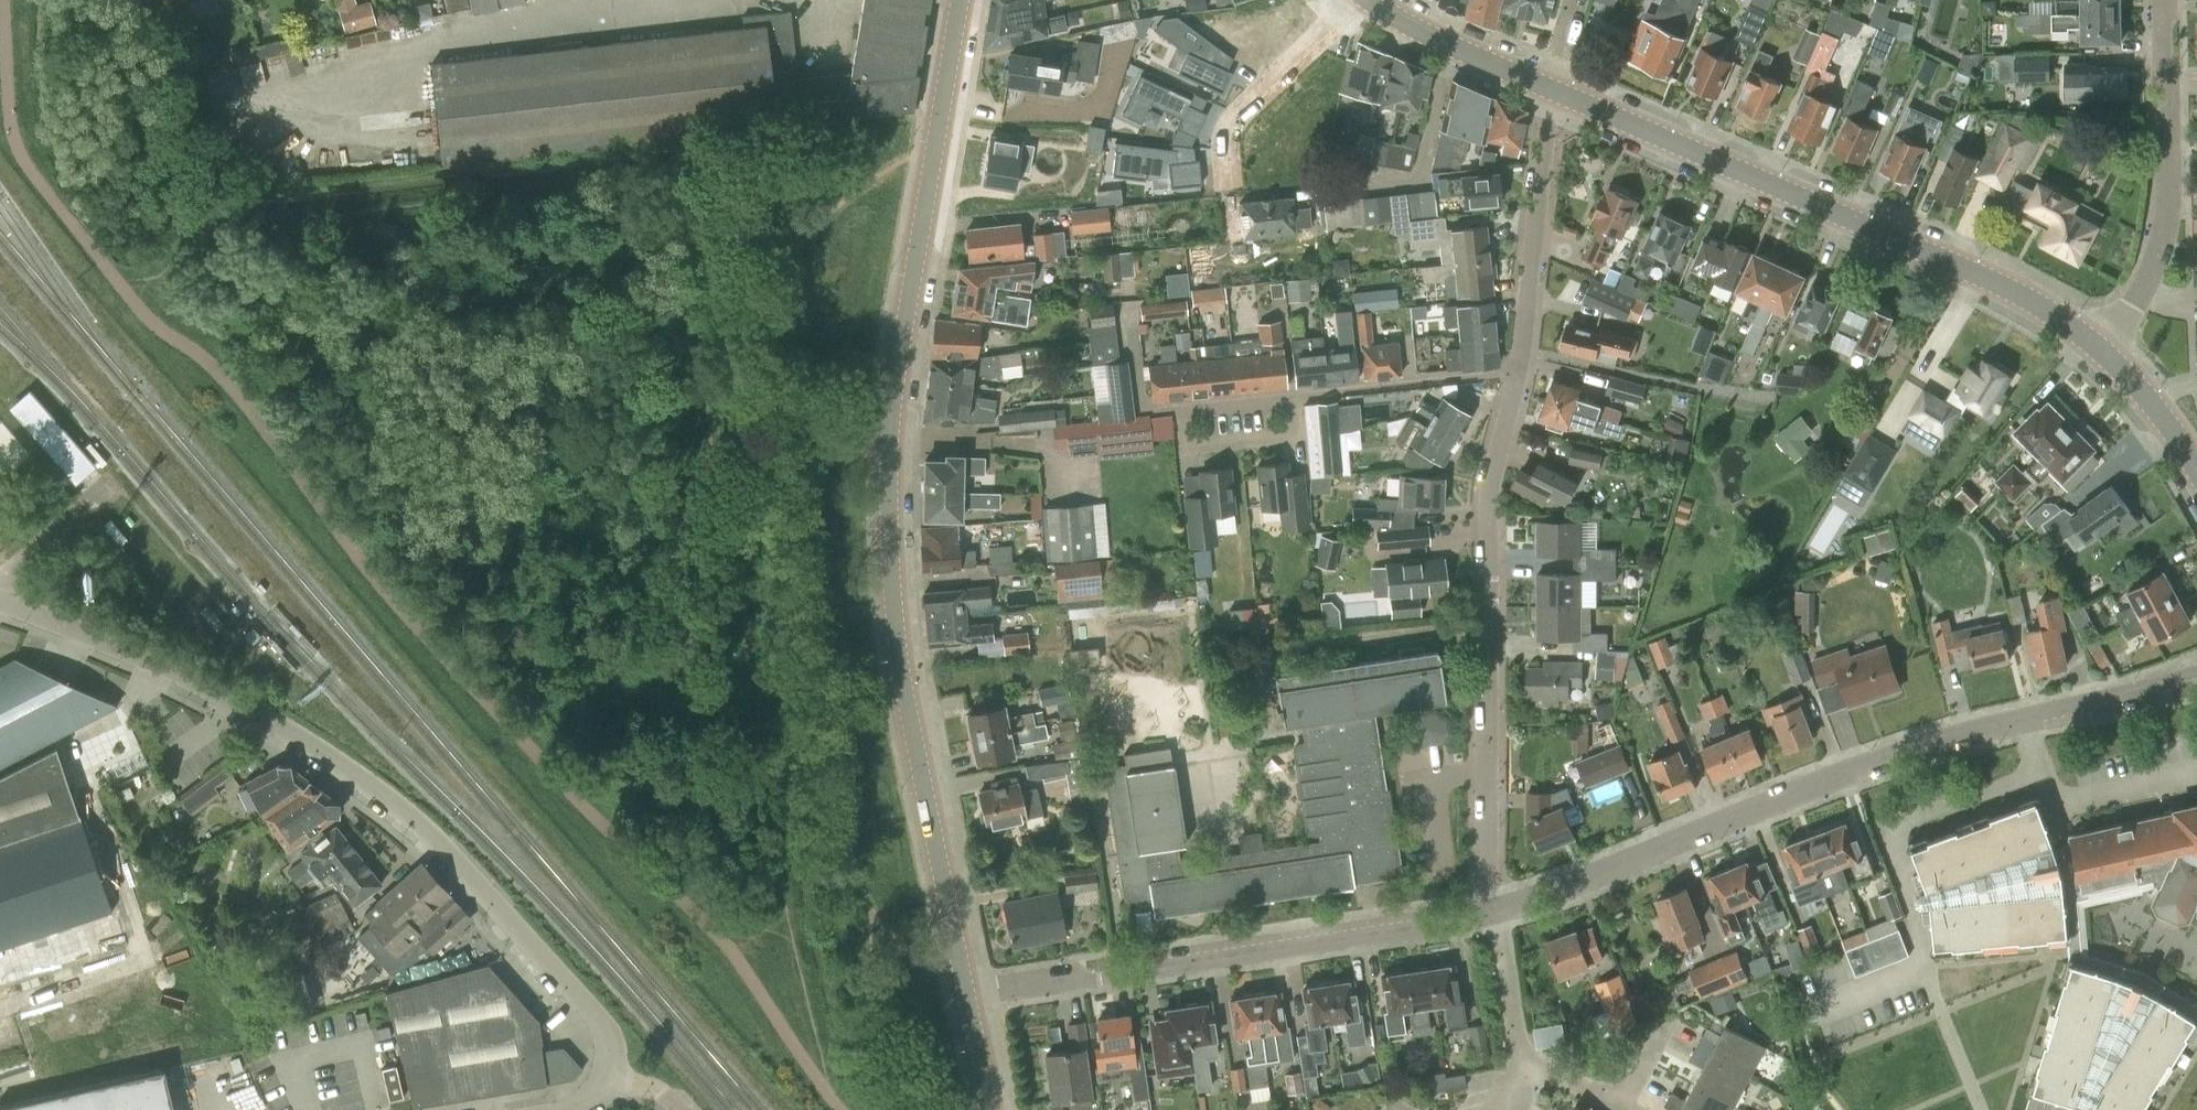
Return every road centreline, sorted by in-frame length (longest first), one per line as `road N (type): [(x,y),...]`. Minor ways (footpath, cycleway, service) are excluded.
road 1 (unclassified): [(967,999),(903,666),(894,568),(903,381),(965,0)]
road 2 (residential): [(610,1075),(604,1023),(412,817),(310,744),(198,683),(0,603)]
road 3 (tertiary): [(2101,352),(2013,294),(1912,246),(1551,90)]
road 4 (residential): [(1494,915),(1923,746),(2023,717)]
road 5 (residential): [(1516,372),(1489,483),(1494,915)]
road 6 (residential): [(967,999),(1494,915)]
road 7 (residential): [(2101,352),(2135,306),(2164,243),(2175,162),(2168,0)]
road 8 (residential): [(1205,405),(1516,372)]
road 9 (residential): [(1551,90),(1516,372)]
road 10 (residential): [(2023,717),(2057,802),(2196,779)]
road 11 (residential): [(1368,188),(1419,182),(1447,46)]
road 12 (residential): [(2023,717),(2196,670)]
road 13 (residential): [(1517,1070),(1494,915)]
road 14 (tertiary): [(2196,470),(2101,352)]

